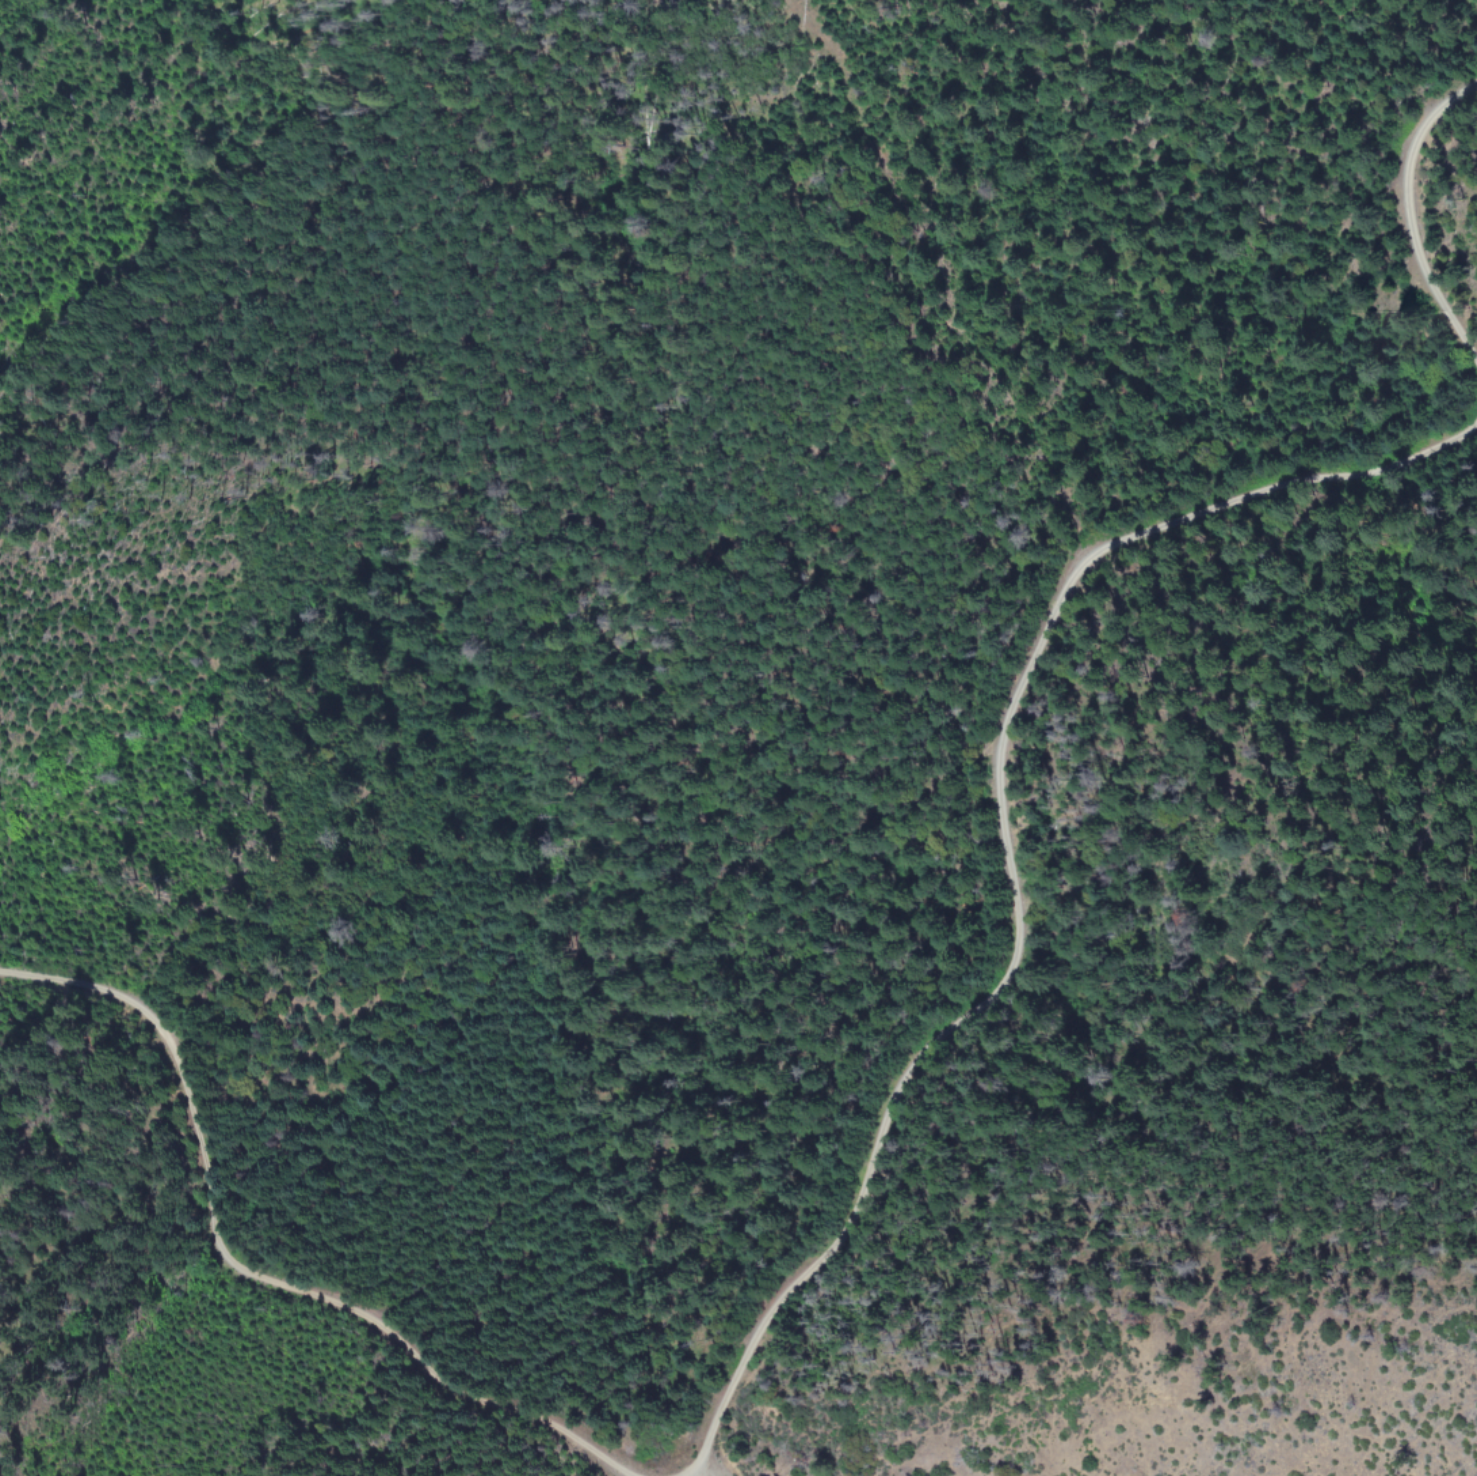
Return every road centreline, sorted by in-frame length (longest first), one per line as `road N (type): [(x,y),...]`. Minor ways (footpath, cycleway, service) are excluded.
road 1 (residential): [(1442,0),(1395,110),(1411,239),(1476,380),(1191,526),(1078,561),(1013,640),(983,721),(970,811),(934,939),(803,1171),(696,1401),(630,1429),(521,1389),(404,1360),(340,1325),(180,1211),(154,1041),(0,943)]

